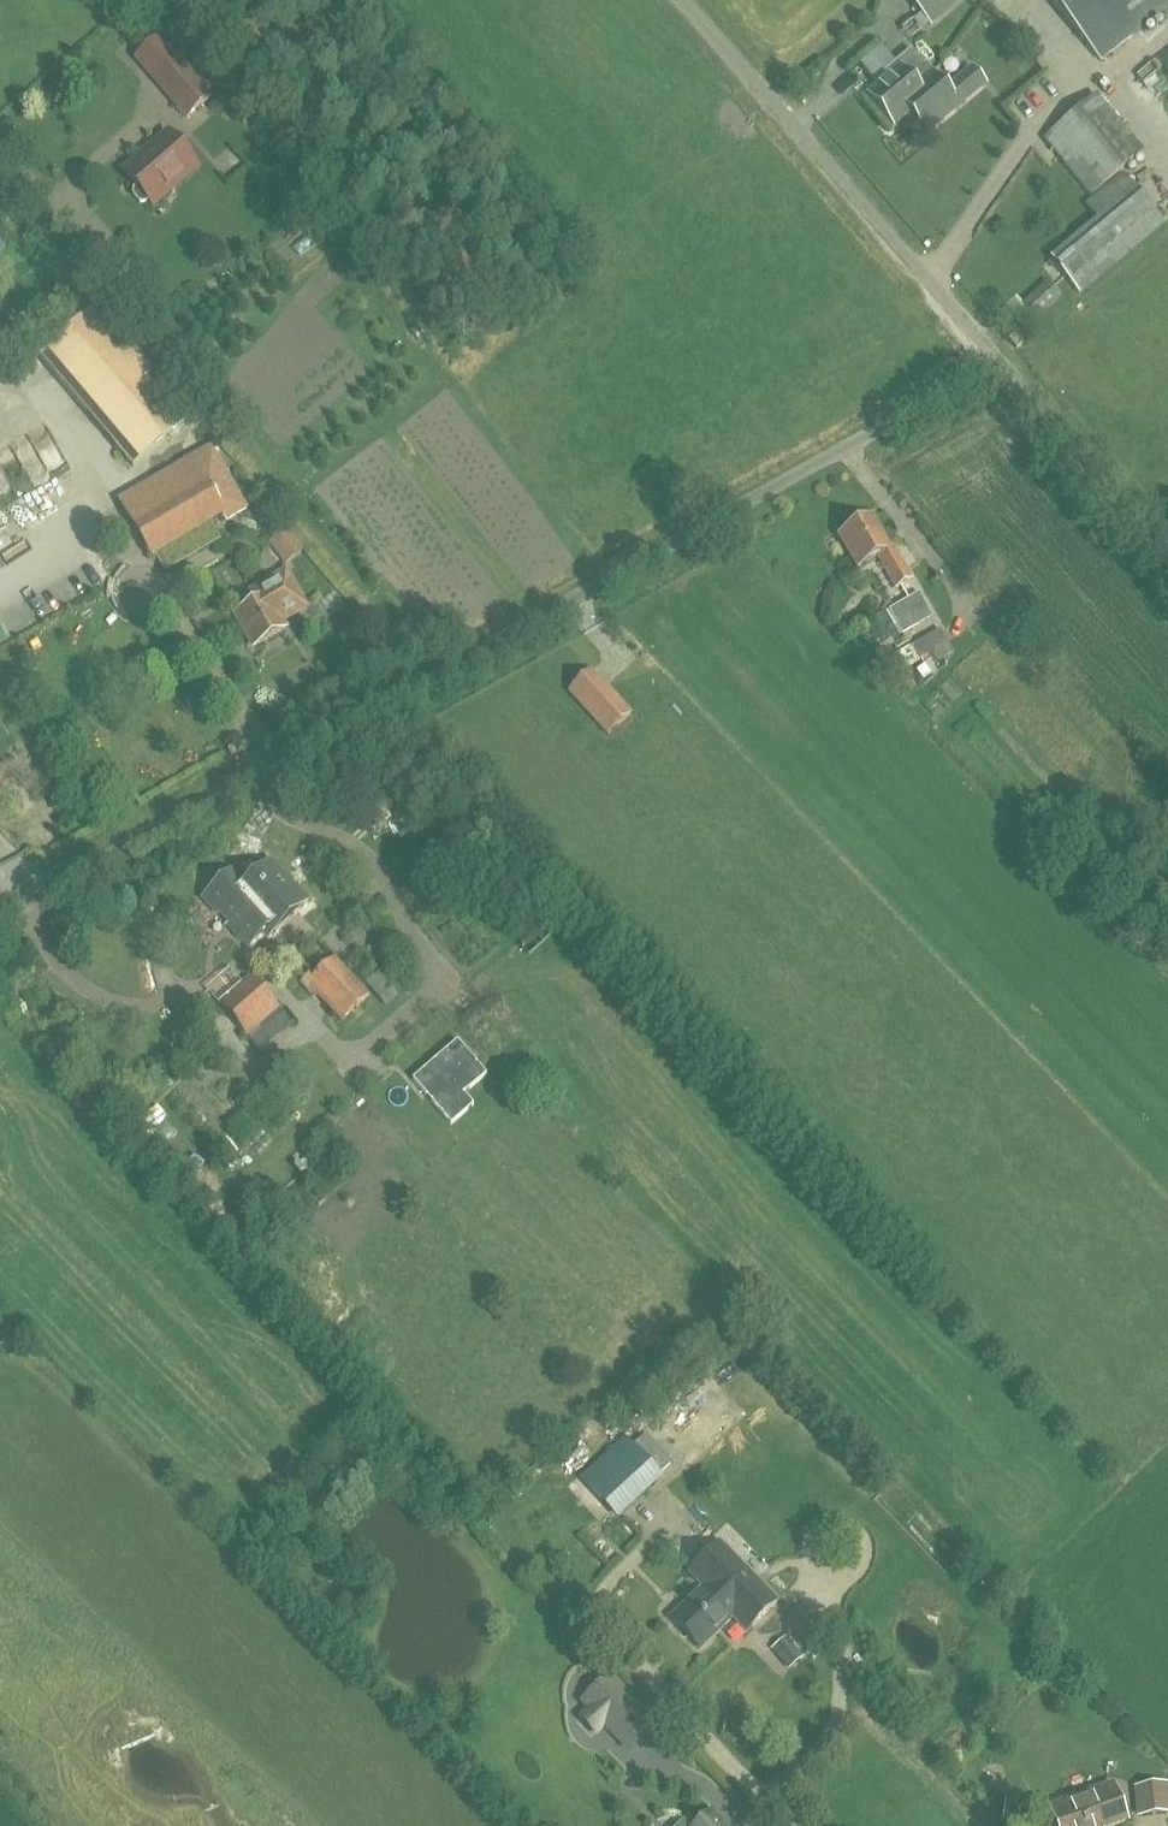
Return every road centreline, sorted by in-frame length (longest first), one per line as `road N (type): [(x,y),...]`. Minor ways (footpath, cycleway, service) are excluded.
road 1 (unclassified): [(0,914),(999,362)]
road 2 (unclassified): [(999,362),(681,0)]
road 3 (unclassified): [(1167,557),(999,362)]

